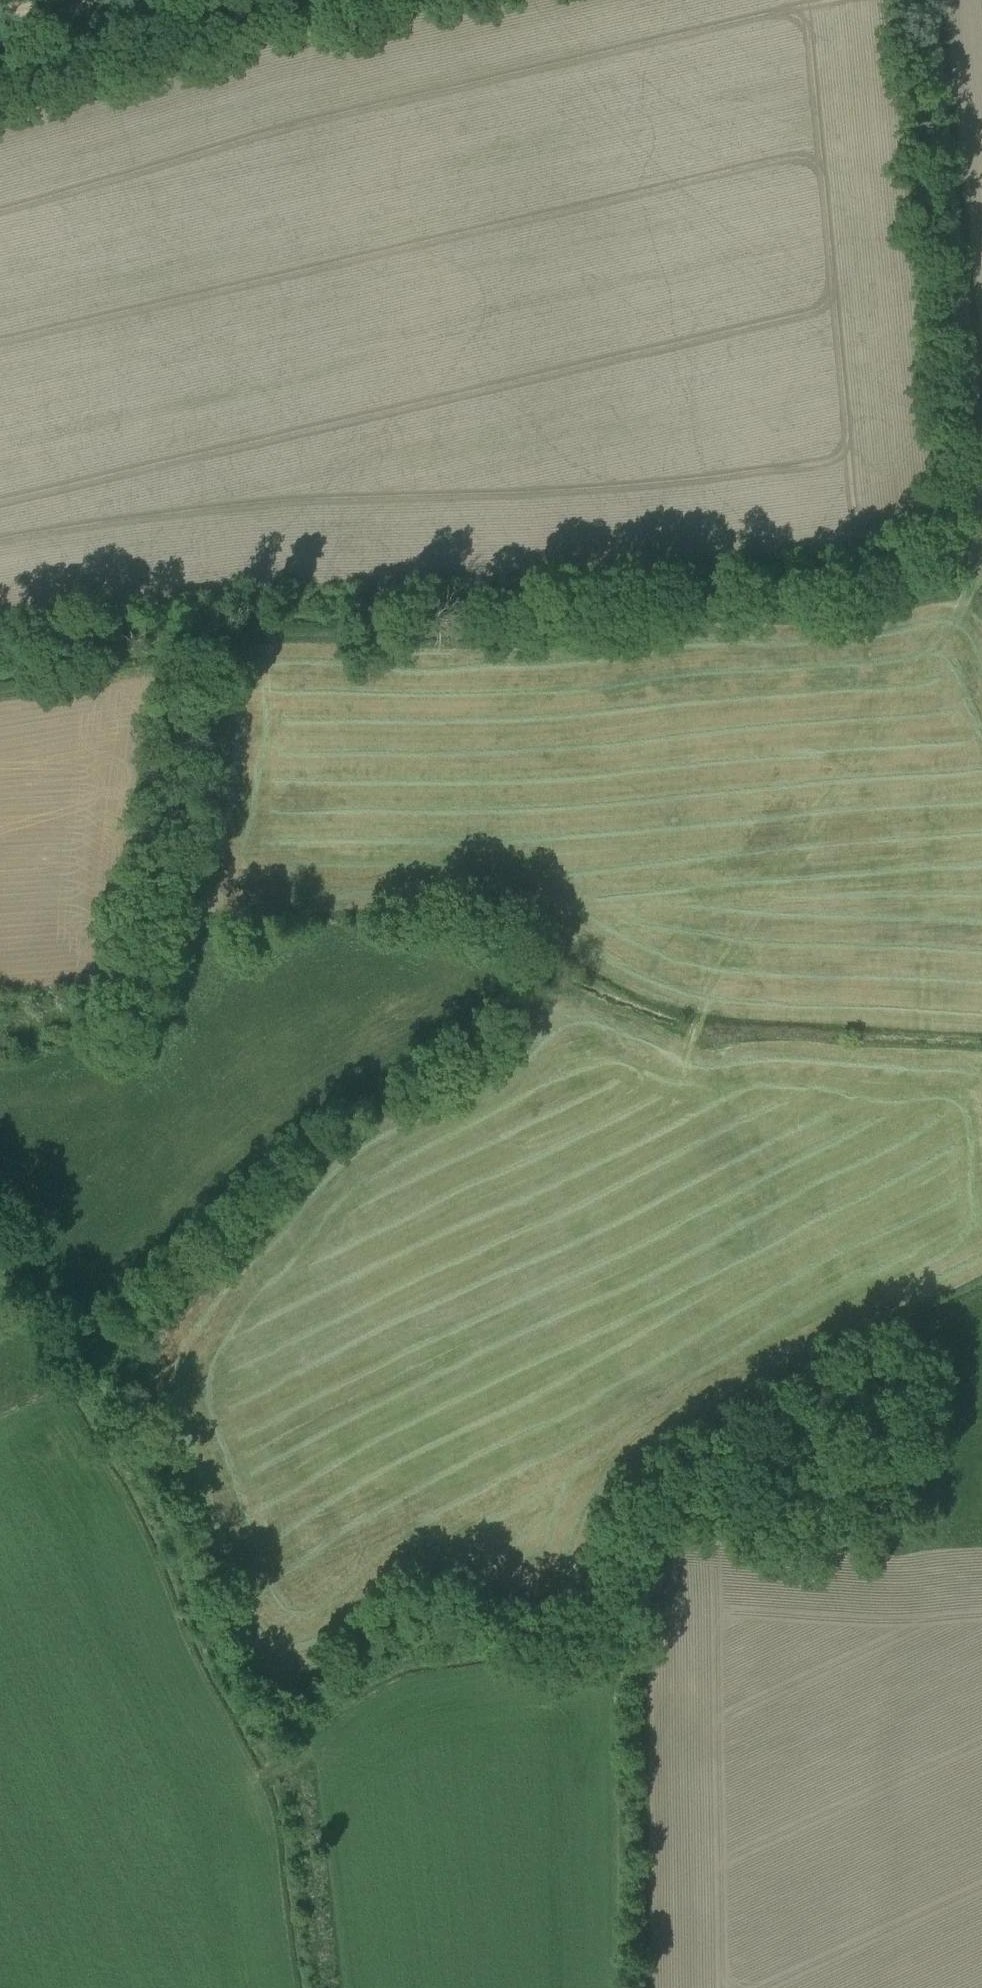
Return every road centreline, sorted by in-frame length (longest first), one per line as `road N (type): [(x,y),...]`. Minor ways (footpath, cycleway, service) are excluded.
road 1 (track): [(323,1987),(306,1794),(104,1369)]
road 2 (unclassified): [(981,464),(931,0)]

